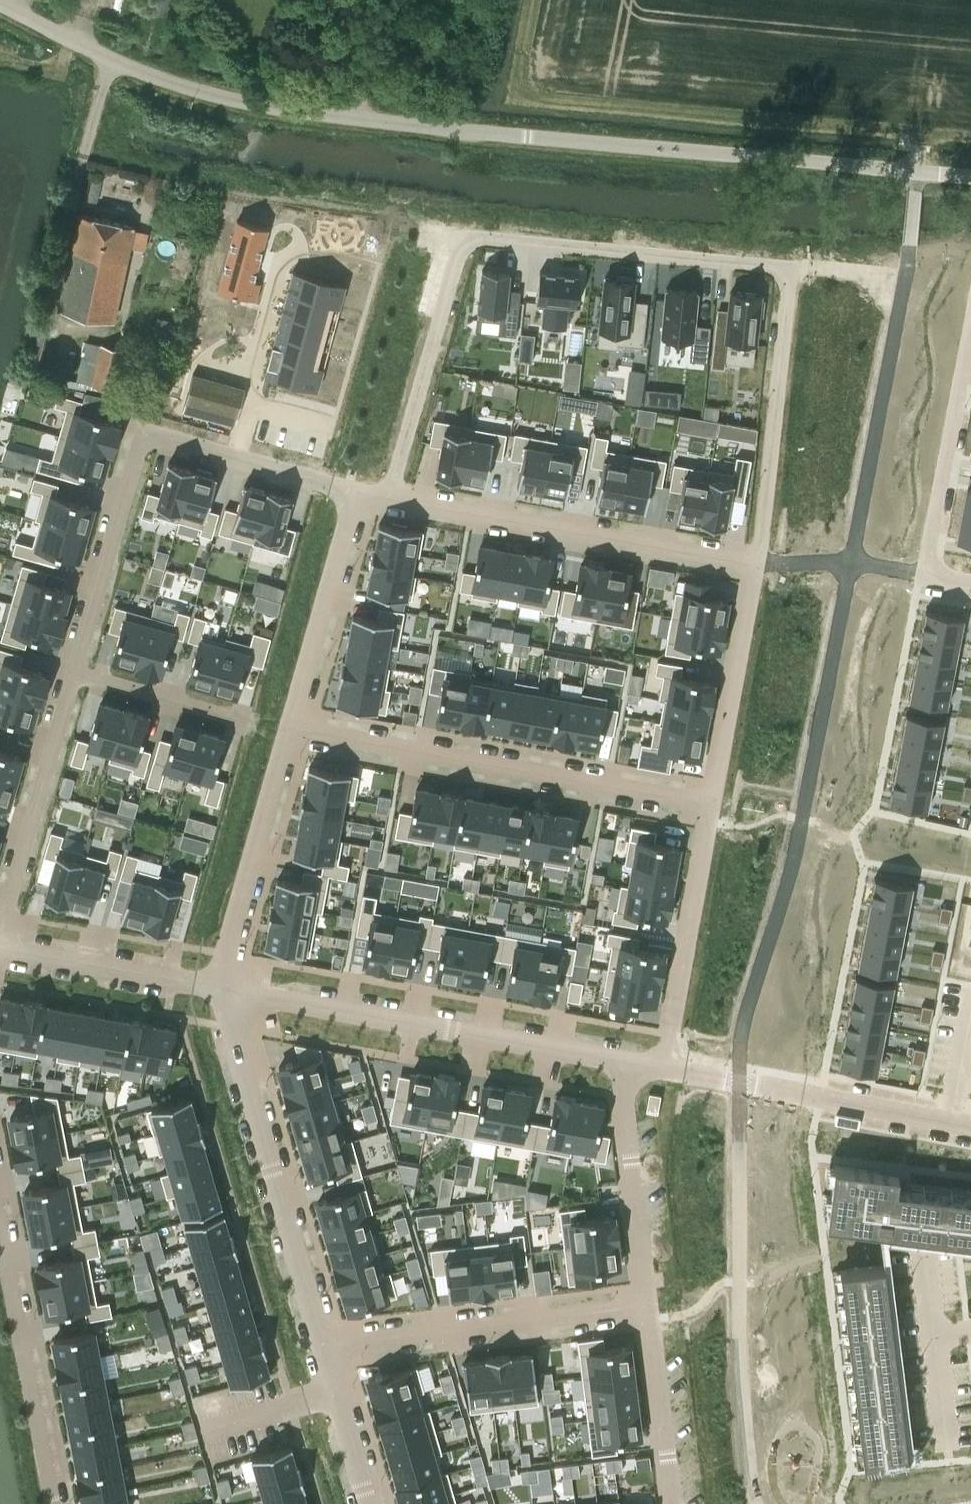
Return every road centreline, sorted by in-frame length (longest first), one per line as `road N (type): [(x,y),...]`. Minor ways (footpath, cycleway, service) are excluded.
road 1 (unclassified): [(0,3),(108,58),(225,98),(970,177)]
road 2 (residential): [(461,233),(789,267),(758,566)]
road 3 (residential): [(73,676),(143,439),(355,492)]
road 4 (residential): [(288,728),(711,809)]
road 5 (residential): [(226,990),(630,1057)]
road 6 (residential): [(386,497),(758,566)]
road 7 (residential): [(226,990),(229,1026),(323,1350)]
road 8 (residential): [(323,1350),(649,1306)]
road 9 (residential): [(666,1063),(970,1125)]
road 10 (residential): [(3,947),(3,921),(73,676)]
road 11 (residential): [(53,1503),(0,1232)]
road 12 (residential): [(386,497),(461,233)]
road 13 (residential): [(288,728),(226,990)]
road 14 (residential): [(711,809),(666,1063)]
road 15 (residential): [(970,330),(926,577)]
road 16 (residential): [(630,1057),(625,1089),(649,1306)]
road 17 (residential): [(758,566),(711,809)]
road 18 (residential): [(355,492),(288,728)]
road 19 (residential): [(3,947),(226,990)]
road 20 (residential): [(674,1503),(649,1306)]
road 21 (residential): [(241,721),(73,676)]
road 22 (residential): [(323,1350),(366,1503)]

